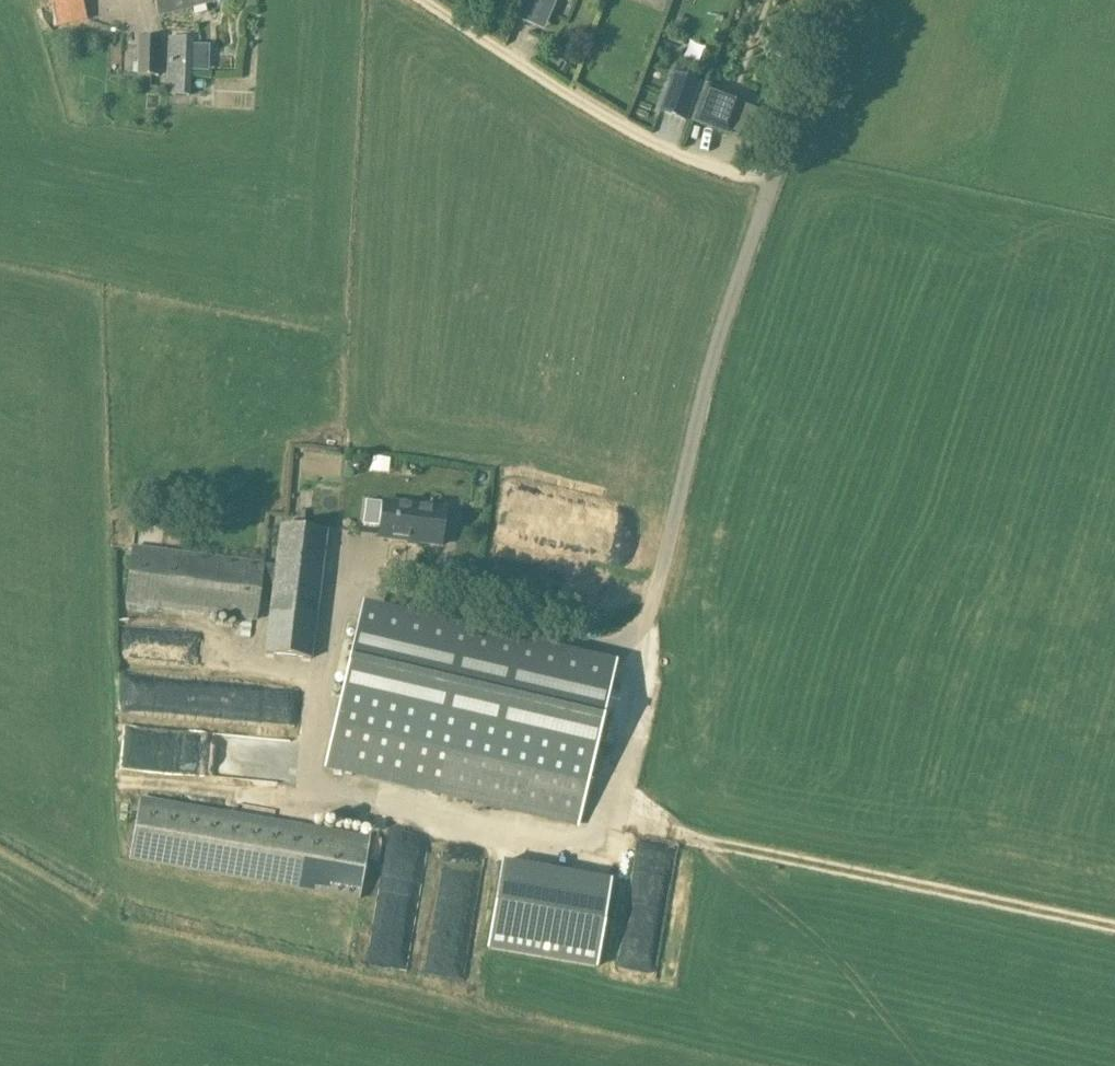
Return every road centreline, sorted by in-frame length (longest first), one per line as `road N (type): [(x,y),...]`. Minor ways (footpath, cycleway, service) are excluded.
road 1 (residential): [(469,620),(603,647),(629,639),(649,619),(715,352),(771,182)]
road 2 (track): [(1114,926),(672,834)]
road 3 (residential): [(771,182),(672,152),(421,0)]
road 4 (residential): [(771,182),(831,0)]

